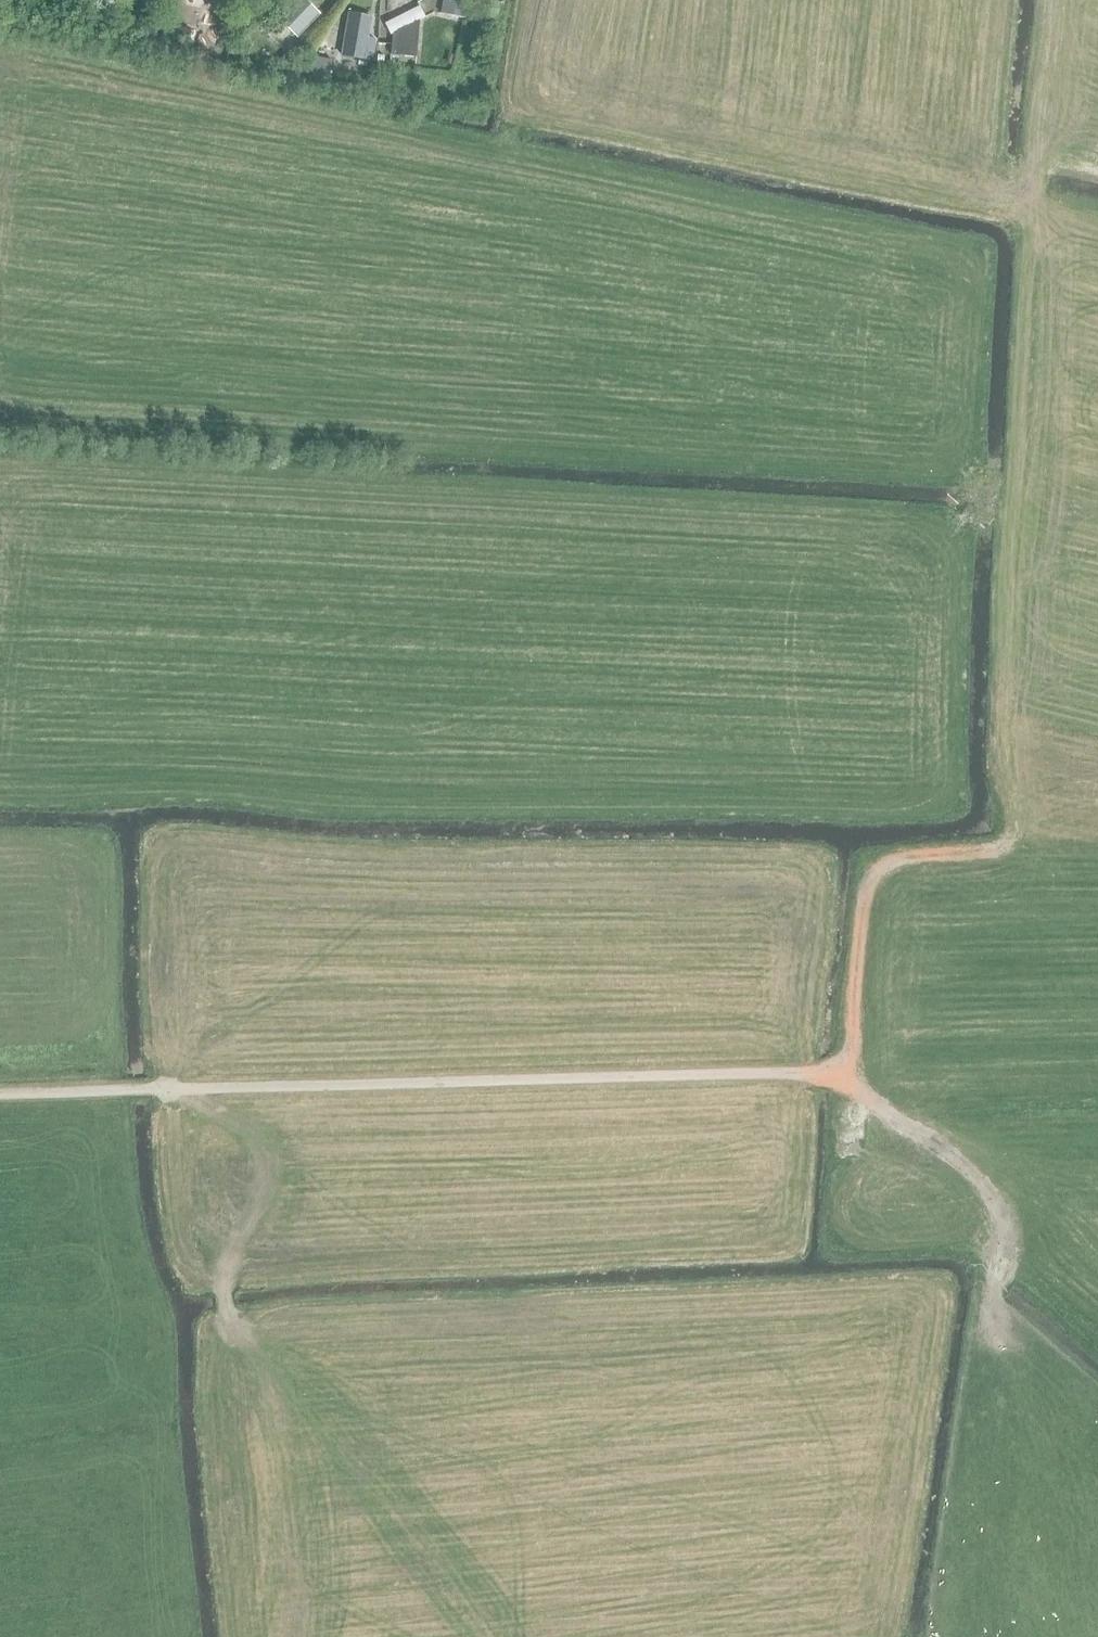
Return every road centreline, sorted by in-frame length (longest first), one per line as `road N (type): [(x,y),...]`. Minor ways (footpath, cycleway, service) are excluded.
road 1 (track): [(0,1089),(827,1075),(851,1049),(866,895),(880,874),(914,856),(1097,844)]

